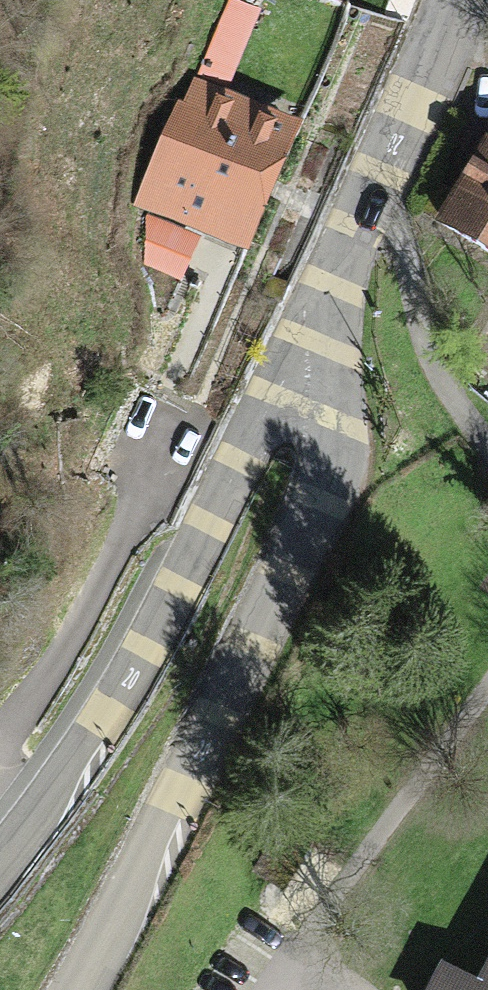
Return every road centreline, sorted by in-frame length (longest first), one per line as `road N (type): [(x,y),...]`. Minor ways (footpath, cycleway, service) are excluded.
road 1 (tertiary): [(303,372),(338,407),(339,445),(213,733),(82,989)]
road 2 (tertiary): [(303,372),(276,373),(258,392),(87,711),(0,842)]
road 3 (residential): [(303,372),(352,214),(447,0)]

